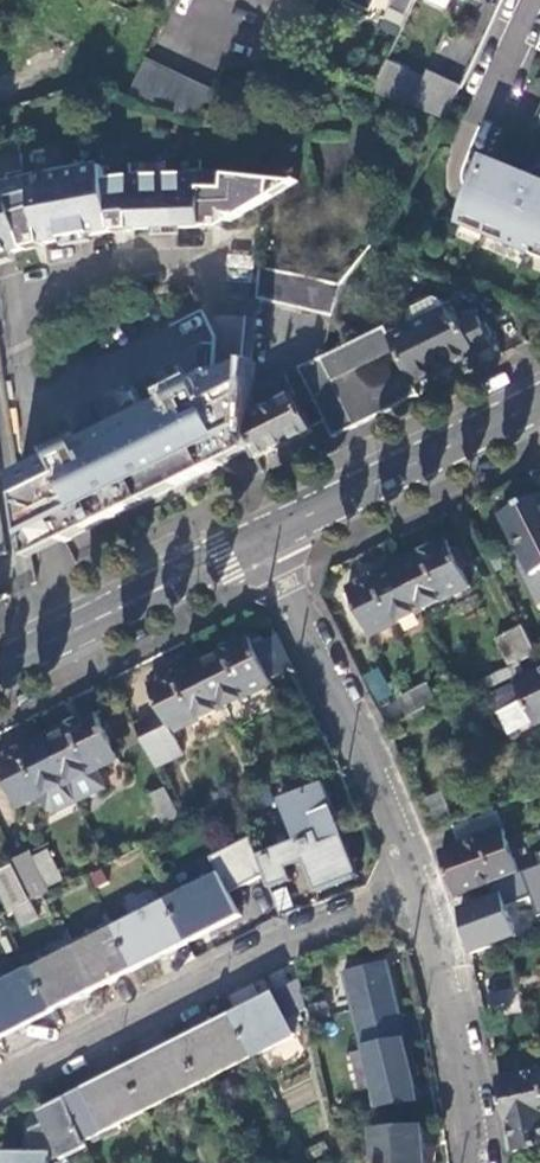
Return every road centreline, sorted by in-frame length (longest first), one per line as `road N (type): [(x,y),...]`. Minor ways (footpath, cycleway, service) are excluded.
road 1 (residential): [(421,888),(0,1086)]
road 2 (residential): [(421,888),(260,535)]
road 3 (primary): [(260,535),(539,398)]
road 4 (primary): [(0,663),(260,535)]
road 5 (residential): [(473,1162),(442,950),(421,888)]

